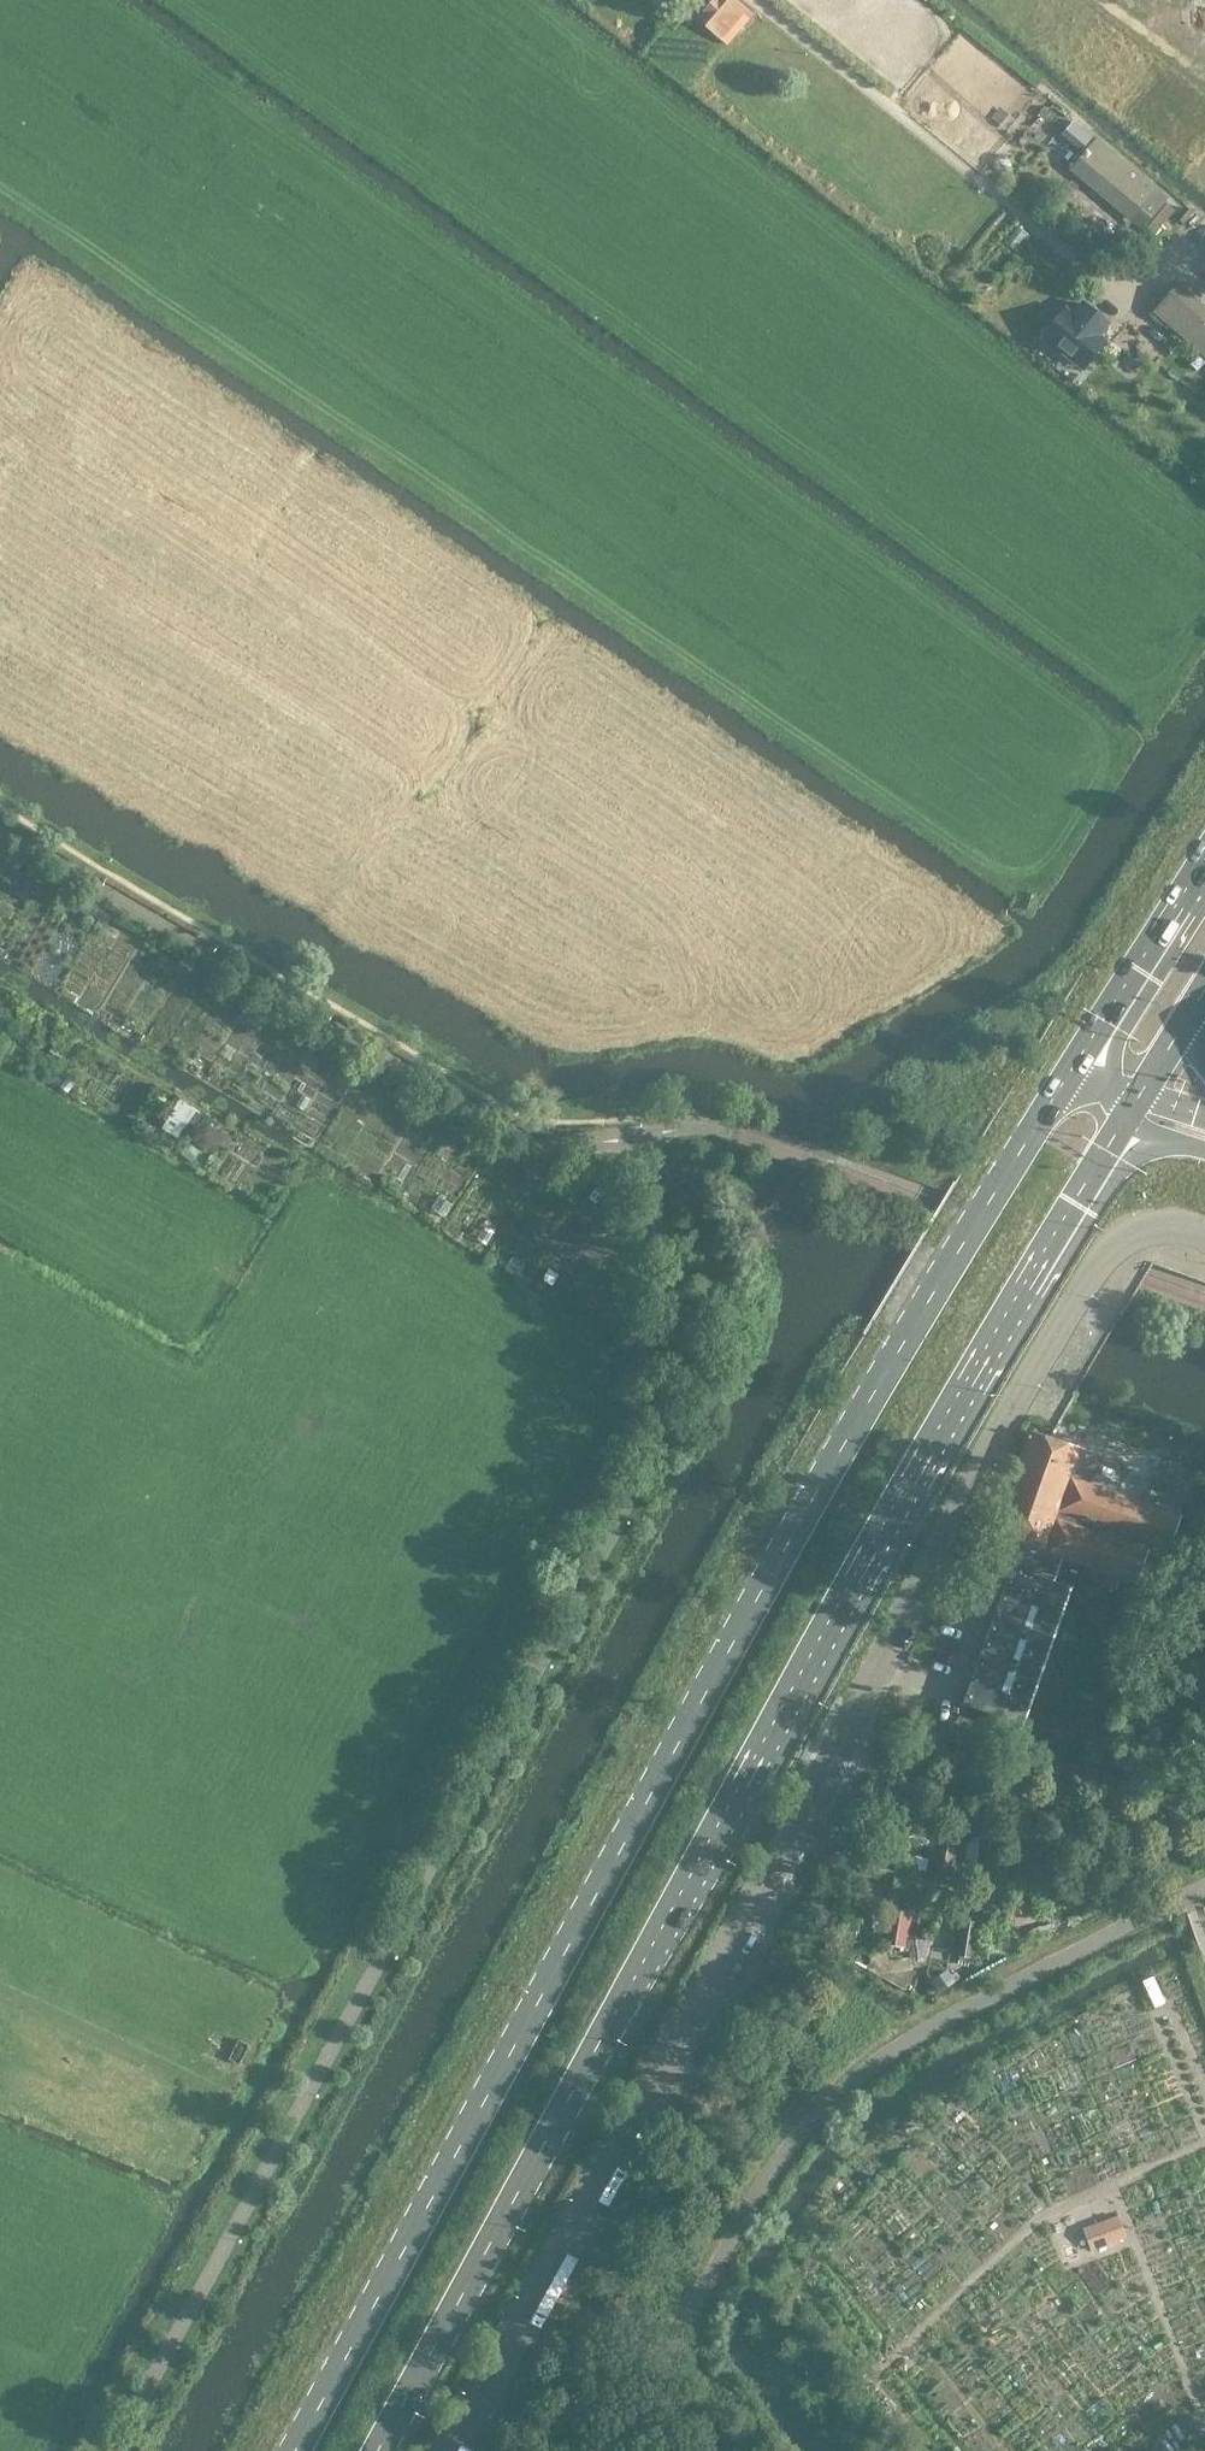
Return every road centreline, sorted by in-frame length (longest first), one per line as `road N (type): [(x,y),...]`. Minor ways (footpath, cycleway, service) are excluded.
road 1 (primary): [(1072,1065),(898,1351),(294,2450)]
road 2 (primary): [(377,2450),(786,1703),(1127,1121)]
road 3 (tertiary): [(444,2450),(833,1755),(1012,1406),(1095,1271),(1126,1232),(1146,1224),(1204,1235)]
road 4 (unclassified): [(1099,280),(751,0)]
road 5 (primary): [(1204,856),(1072,1065)]

